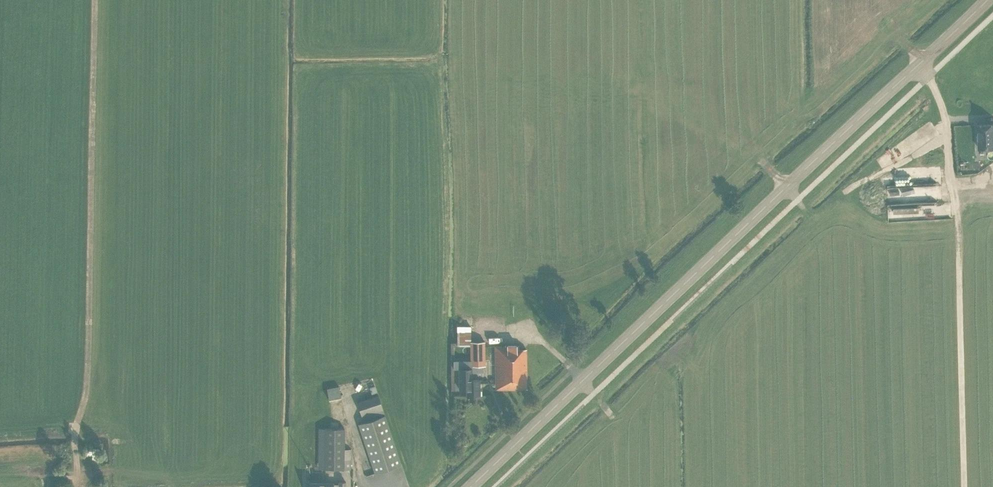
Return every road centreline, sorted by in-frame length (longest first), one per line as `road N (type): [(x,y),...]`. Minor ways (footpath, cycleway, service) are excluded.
road 1 (primary): [(471,486),(987,0)]
road 2 (track): [(75,429),(88,388),(94,0)]
road 3 (track): [(957,209),(964,486)]

